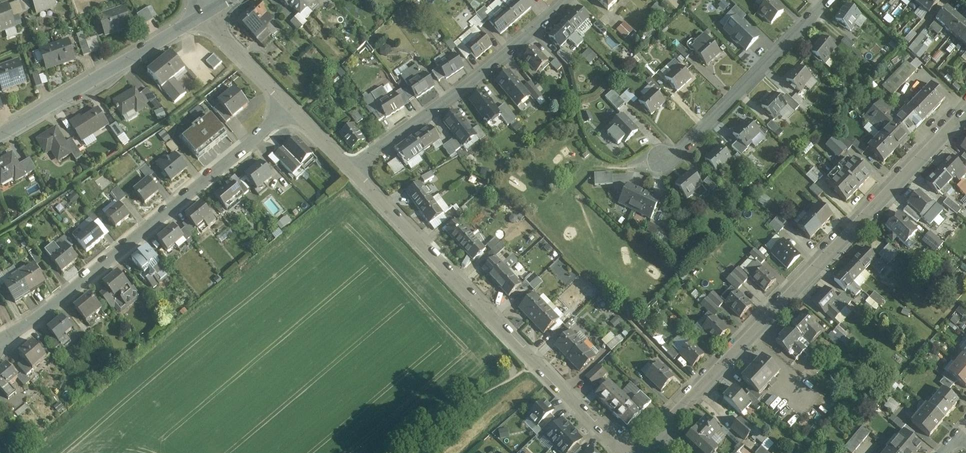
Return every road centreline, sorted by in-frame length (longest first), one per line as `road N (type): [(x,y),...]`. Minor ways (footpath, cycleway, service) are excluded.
road 1 (residential): [(655,437),(965,106)]
road 2 (residential): [(353,173),(619,452)]
road 3 (residential): [(20,329),(117,259),(292,110)]
road 4 (residential): [(353,173),(568,0)]
road 5 (tertiary): [(207,11),(0,138)]
road 6 (residential): [(673,158),(825,0)]
road 7 (residential): [(207,11),(292,110)]

